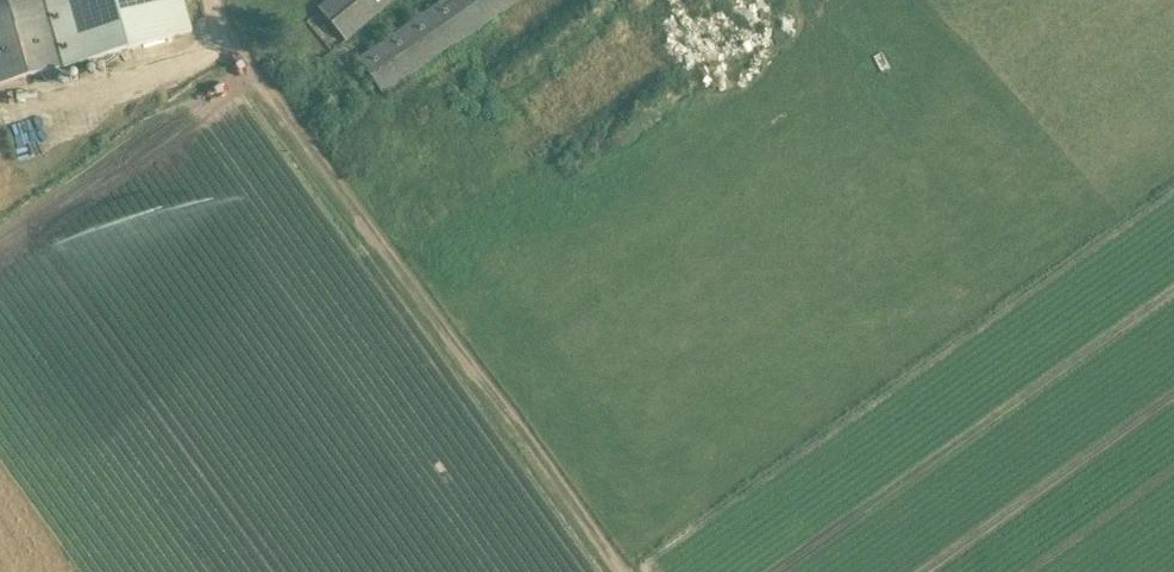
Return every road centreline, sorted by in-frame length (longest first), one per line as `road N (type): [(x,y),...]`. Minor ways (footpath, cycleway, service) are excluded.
road 1 (track): [(215,0),(224,27),(629,571)]

